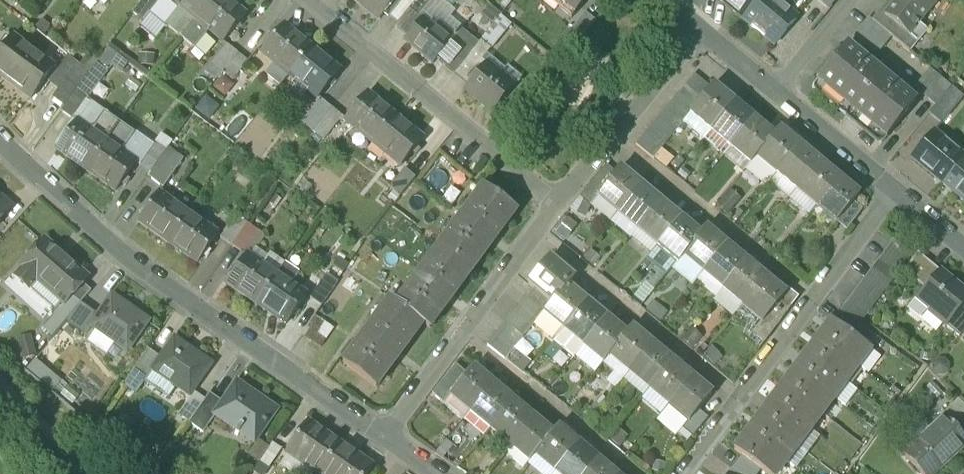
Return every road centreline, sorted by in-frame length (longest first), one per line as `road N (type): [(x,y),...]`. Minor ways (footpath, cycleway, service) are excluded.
road 1 (residential): [(0,141),(125,259),(387,438)]
road 2 (residential): [(559,206),(314,0)]
road 3 (unclassified): [(741,398),(537,234)]
road 4 (unclassified): [(813,300),(616,135)]
road 5 (unclassified): [(636,473),(462,333)]
road 6 (residential): [(772,91),(891,190)]
road 7 (residential): [(616,135),(702,30)]
road 8 (residential): [(813,300),(891,190)]
road 9 (residential): [(387,438),(462,333)]
road 10 (residential): [(462,333),(537,234)]
road 11 (residential): [(741,398),(813,300)]

